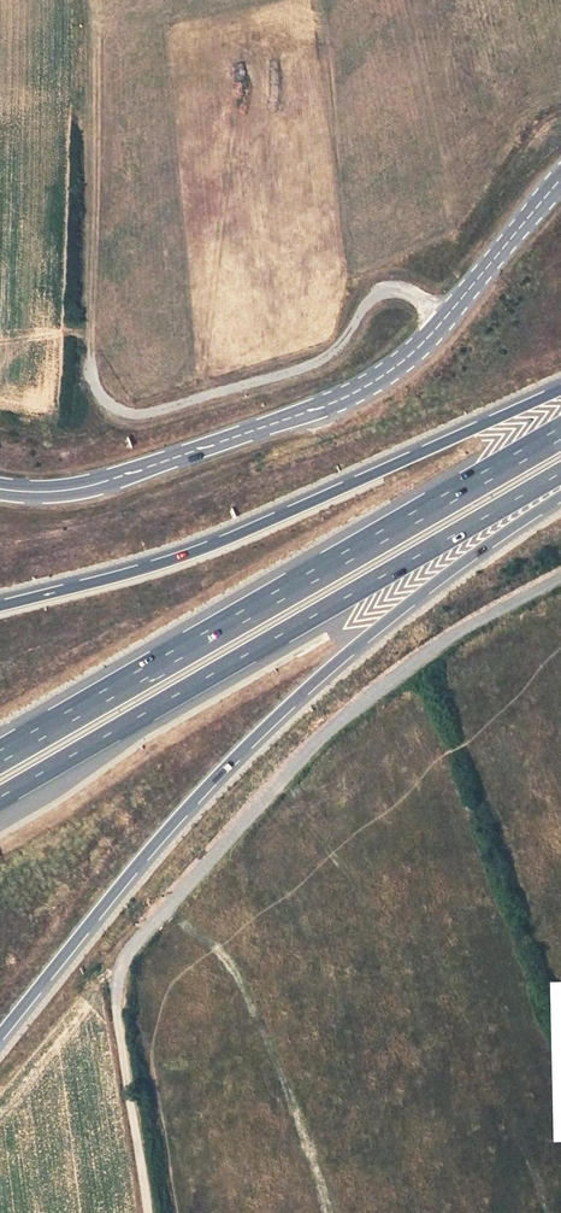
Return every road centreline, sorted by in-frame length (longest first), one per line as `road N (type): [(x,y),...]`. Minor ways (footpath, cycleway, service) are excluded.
road 1 (unclassified): [(146,1212),(109,991),(330,736),(462,620),(560,572)]
road 2 (track): [(453,318),(393,289),(373,296),(351,339),(320,363),(148,414),(106,405),(90,380),(102,137),(94,0)]
road 3 (motorway): [(0,1041),(241,758),(420,595),(560,492)]
road 4 (tertiary): [(0,491),(87,490),(349,401),(429,345),(560,188)]
road 5 (motorway): [(0,804),(560,470)]
road 6 (motorway): [(560,430),(0,754)]
road 7 (motorway): [(560,388),(208,546),(0,603)]

